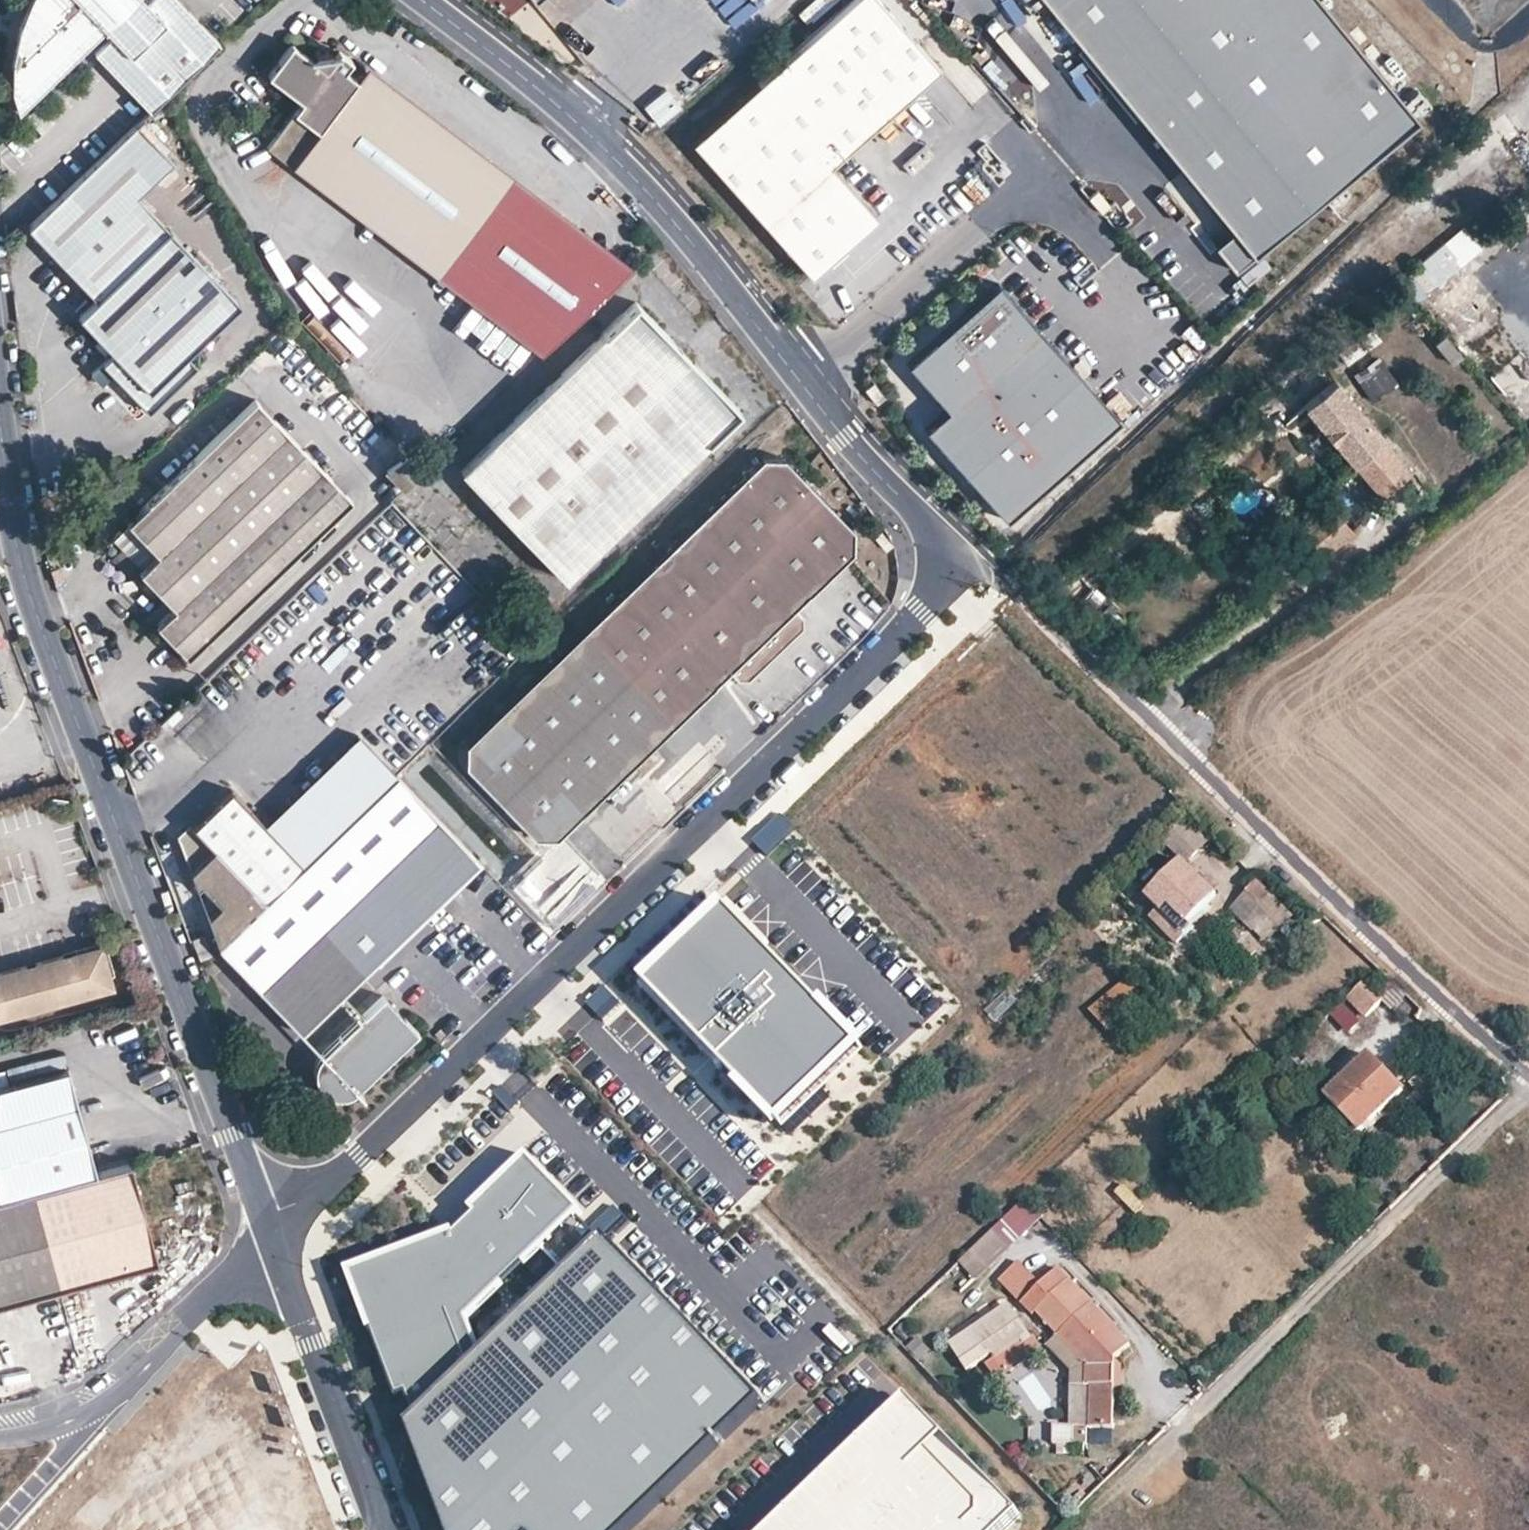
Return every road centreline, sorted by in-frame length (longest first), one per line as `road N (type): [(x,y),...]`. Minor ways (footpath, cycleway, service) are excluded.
road 1 (tertiary): [(423,0),(589,133),(669,215),(845,437),(925,524),(933,574),(920,607),(880,653),(276,1229)]
road 2 (tertiary): [(0,439),(26,594),(276,1229)]
road 3 (unclassified): [(1528,1077),(1145,709)]
road 4 (track): [(1528,1087),(1161,1447)]
road 5 (unclassified): [(276,1229),(381,1529)]
road 6 (tertiary): [(87,1420),(276,1229)]
road 7 (trunk): [(0,1524),(87,1420)]

